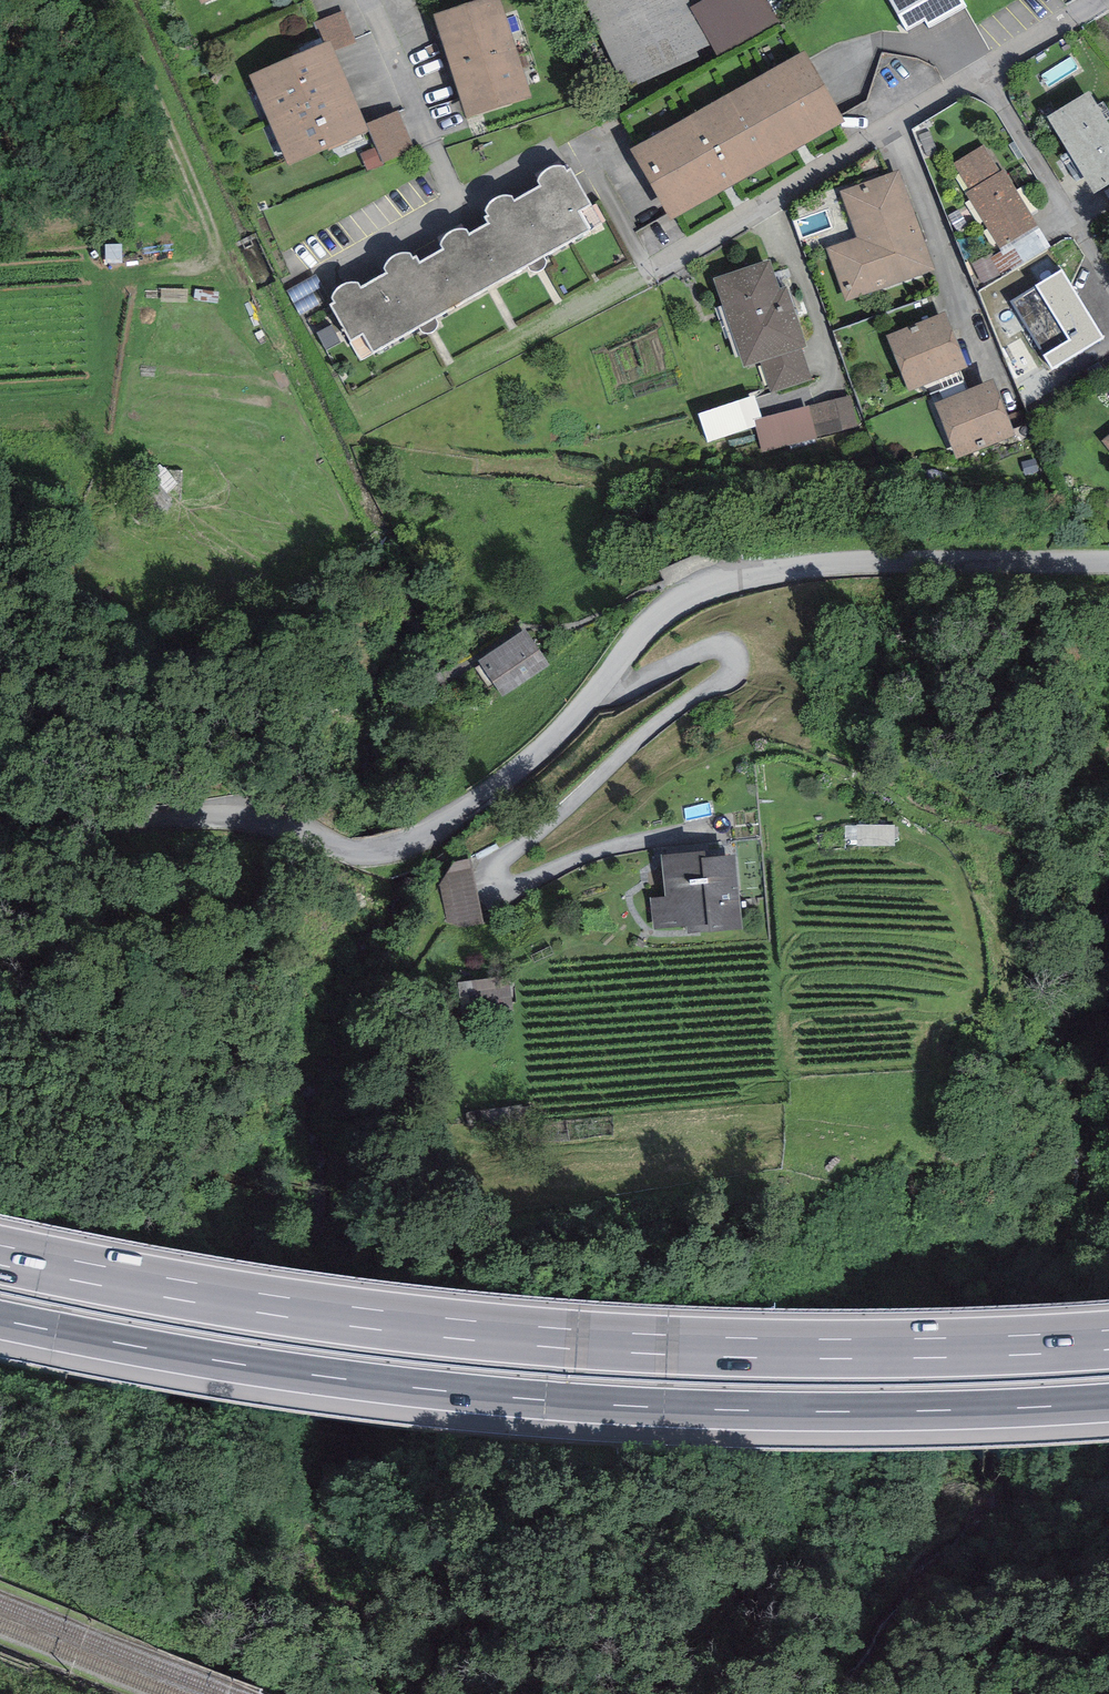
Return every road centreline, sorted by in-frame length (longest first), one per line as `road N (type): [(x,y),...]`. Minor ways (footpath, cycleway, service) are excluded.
road 1 (motorway): [(1108,1340),(851,1349),(575,1340),(285,1308),(0,1255)]
road 2 (motorway): [(0,1320),(232,1363),(552,1401),(838,1412),(1108,1403)]
road 3 (residential): [(599,690),(640,681),(707,649),(735,657),(731,674),(660,720),(504,858),(500,879),(518,883),(612,847),(696,833)]
road 4 (residential): [(1108,561),(752,573),(701,588),(660,615),(599,690)]
road 5 (residential): [(1101,0),(651,270)]
road 6 (residential): [(0,811),(77,820),(263,817),(357,851),(424,835),(486,793)]
road 7 (track): [(106,0),(217,249),(195,264),(91,268)]
road 8 (residential): [(599,690),(486,793)]

